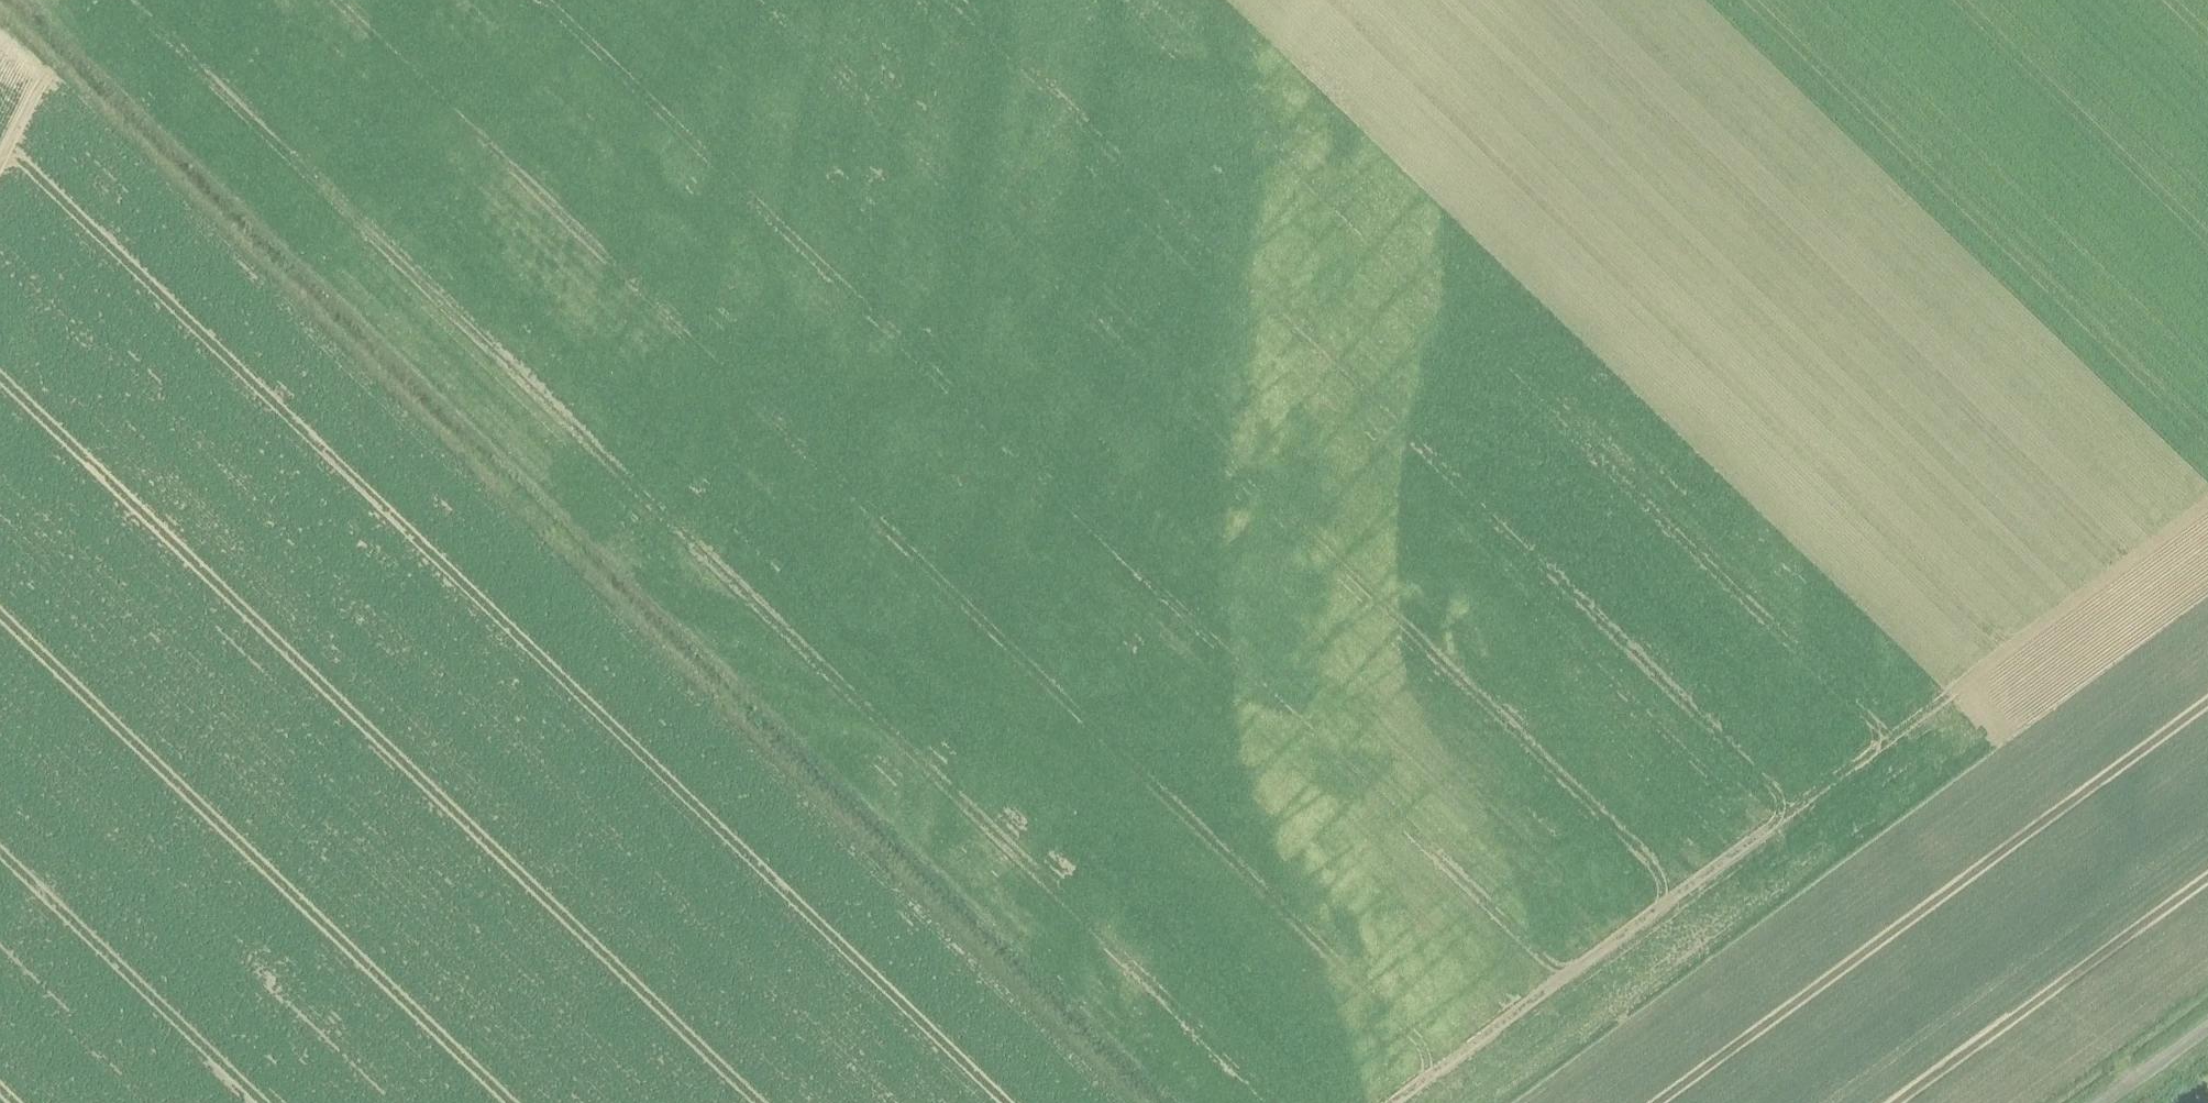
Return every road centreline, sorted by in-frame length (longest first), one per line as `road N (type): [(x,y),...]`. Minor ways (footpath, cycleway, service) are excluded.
road 1 (track): [(2207,1024),(2099,1102)]

